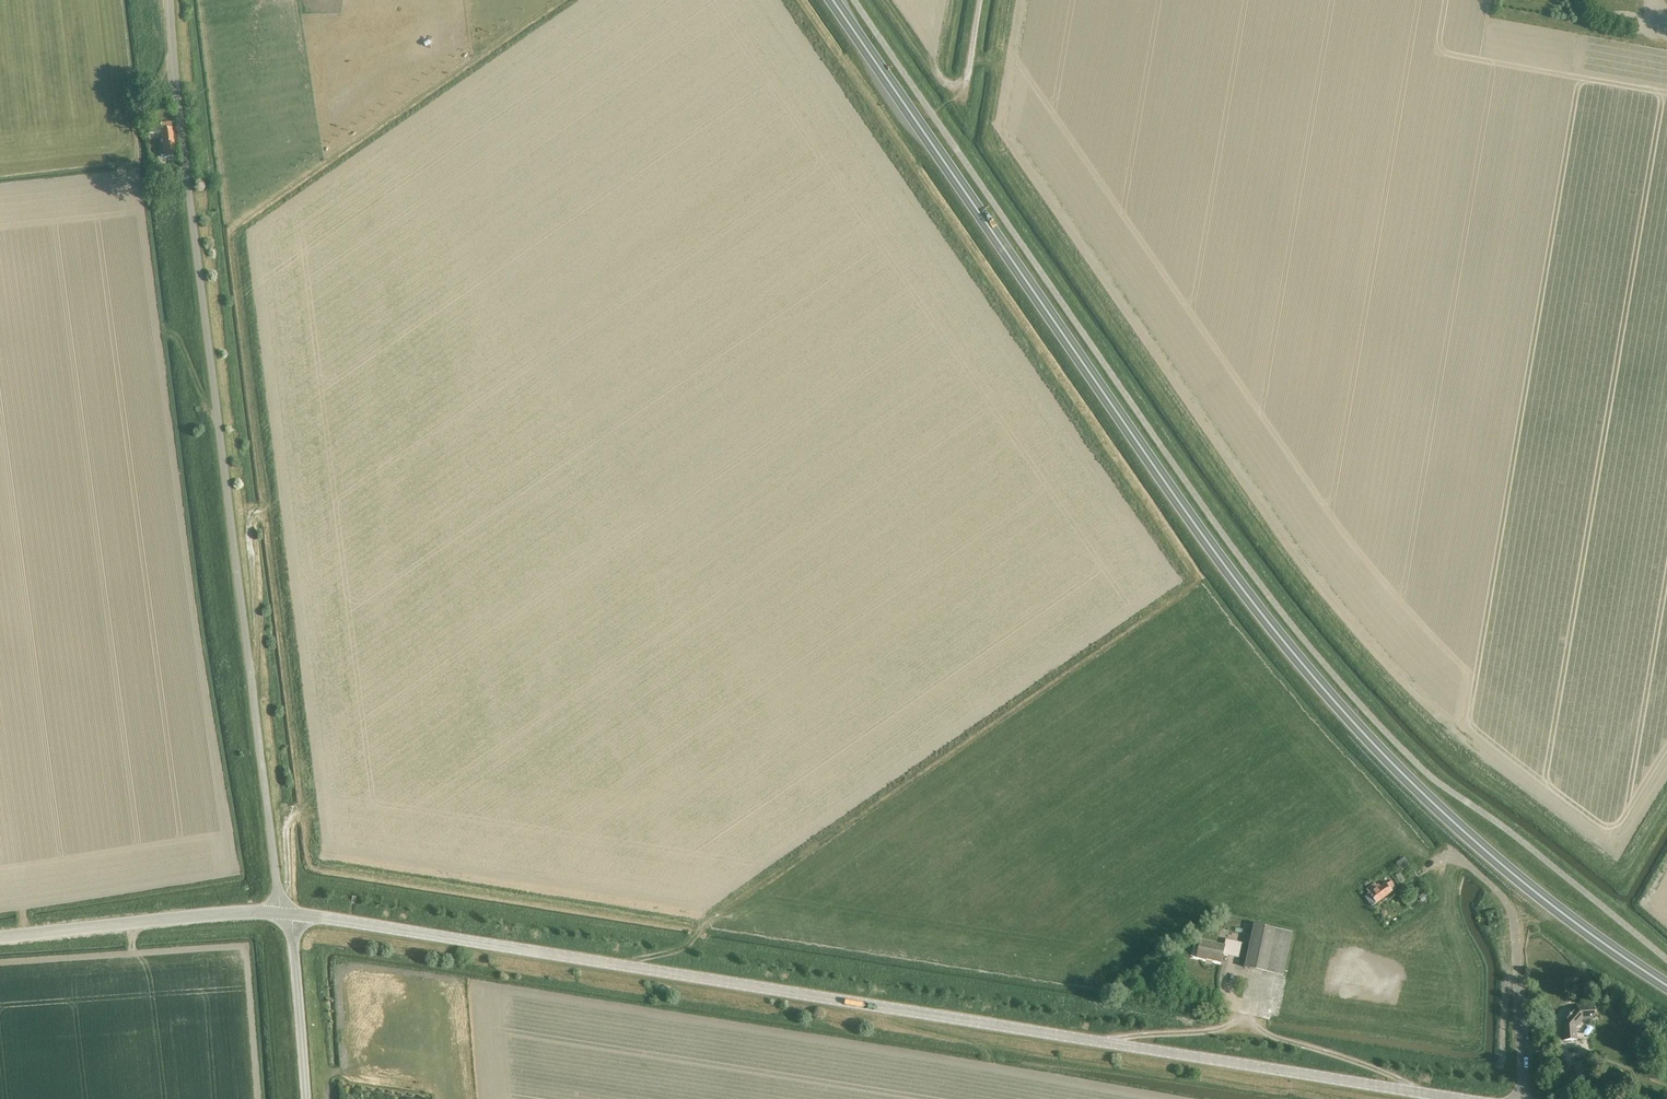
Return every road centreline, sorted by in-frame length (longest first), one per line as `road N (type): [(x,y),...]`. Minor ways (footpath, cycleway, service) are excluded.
road 1 (trunk): [(832,0),(1223,566),(1321,689),(1482,850),(1666,986)]
road 2 (unclassified): [(280,912),(167,0)]
road 3 (unclassified): [(1071,1038),(290,913)]
road 4 (unclassified): [(1429,1094),(1071,1038)]
road 5 (unclassified): [(1521,1098),(1507,904),(1459,859),(1417,874)]
road 6 (unclassified): [(0,939),(280,912)]
road 7 (unclassified): [(1429,1094),(1359,1061),(1273,1036),(1246,1012)]
road 8 (unclassified): [(304,1098),(290,913)]
road 9 (unclassified): [(1071,1038),(1202,1030),(1246,1012)]

